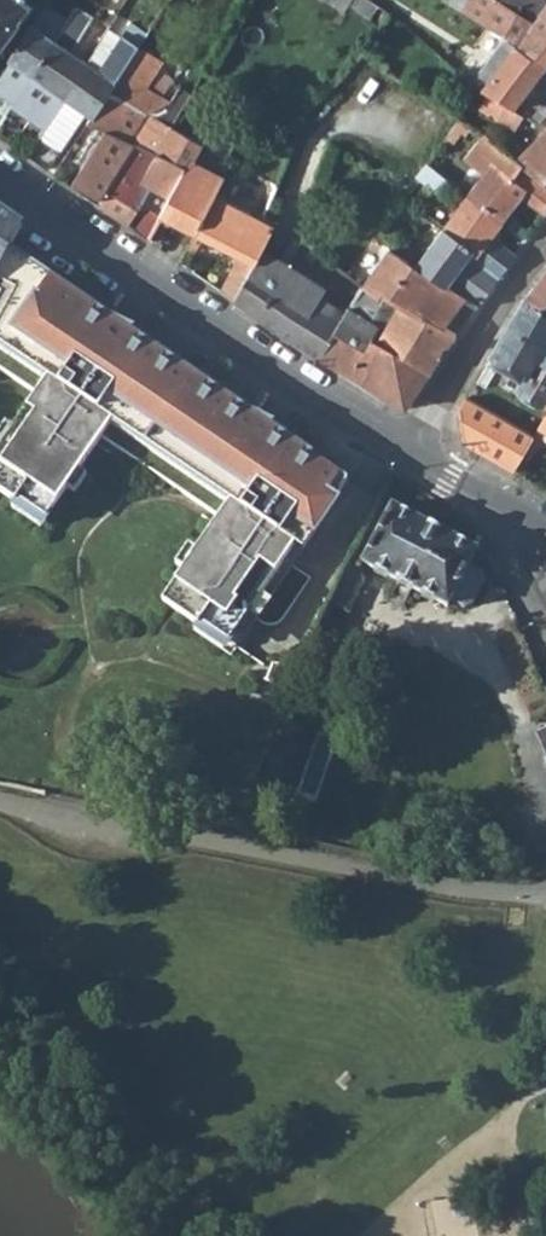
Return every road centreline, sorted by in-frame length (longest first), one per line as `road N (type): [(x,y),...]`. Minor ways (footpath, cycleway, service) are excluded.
road 1 (tertiary): [(409,450),(197,317),(0,176)]
road 2 (residential): [(409,450),(545,258)]
road 3 (residential): [(486,498),(545,628)]

